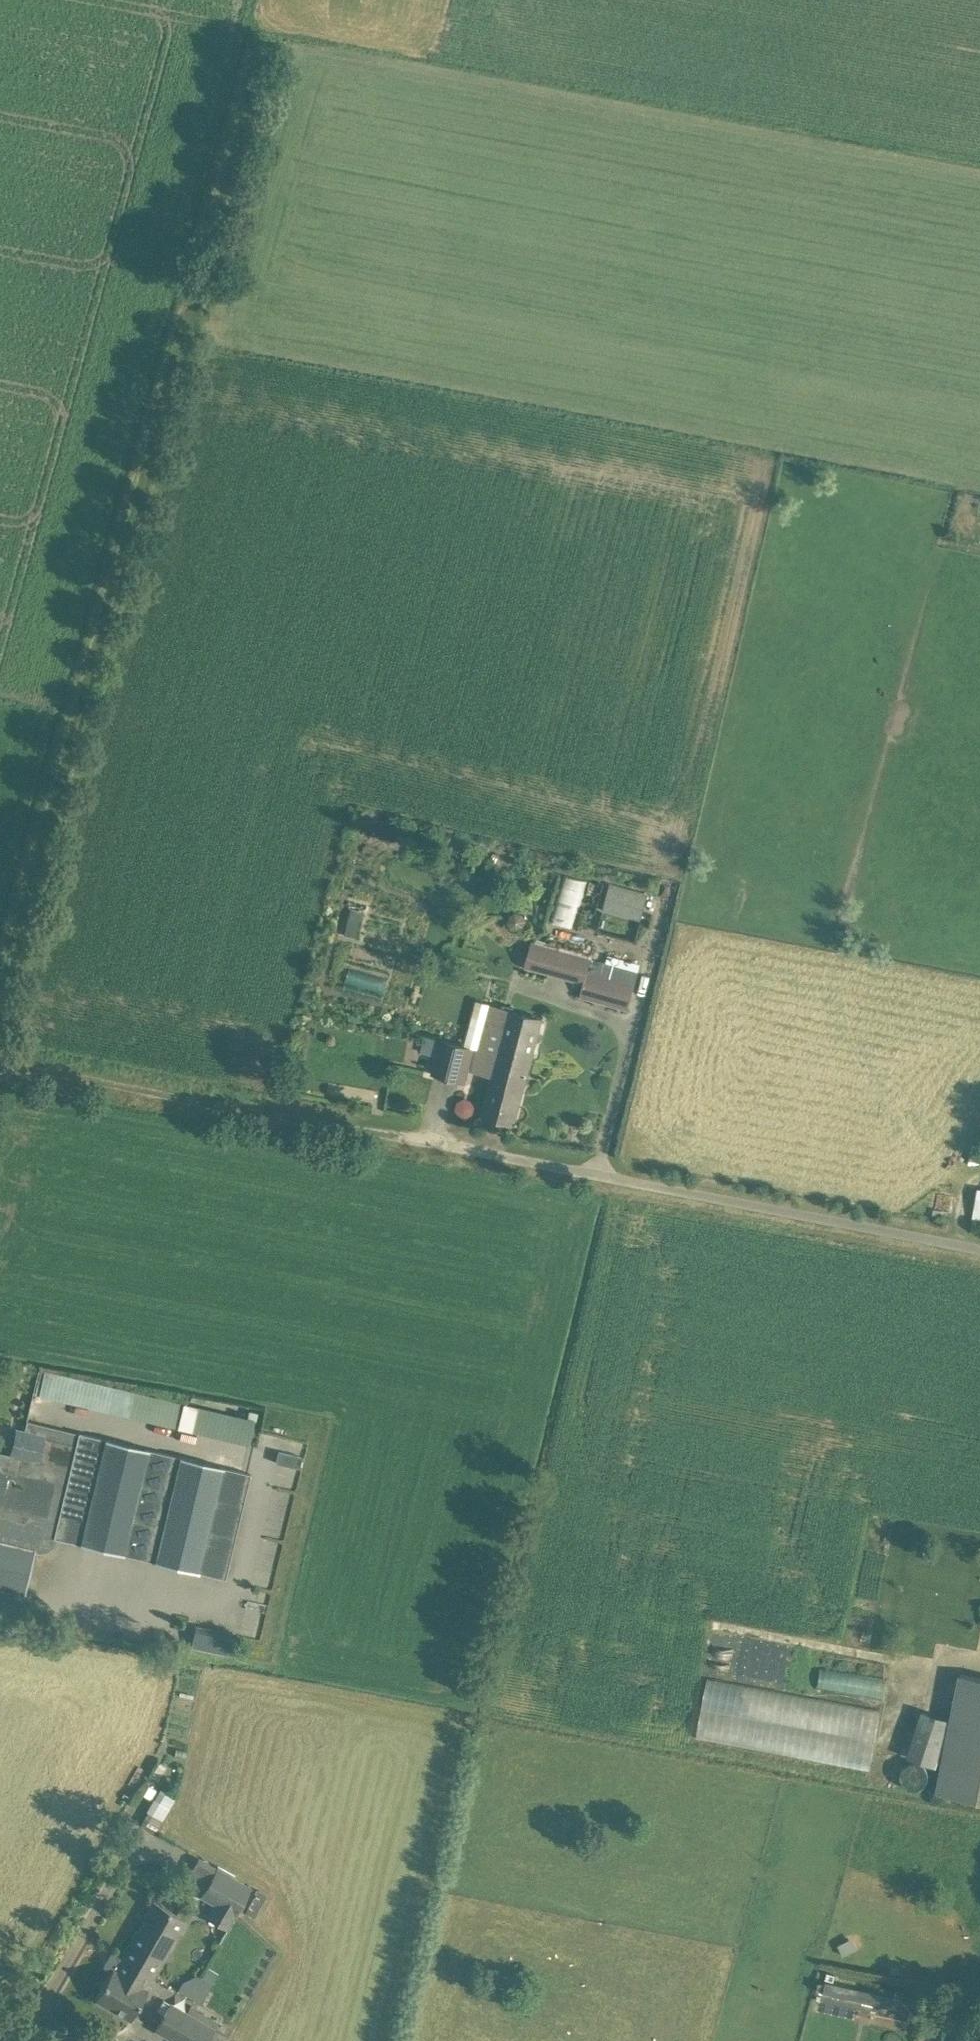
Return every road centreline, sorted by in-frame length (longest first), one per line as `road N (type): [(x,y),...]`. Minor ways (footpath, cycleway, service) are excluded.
road 1 (unclassified): [(979,1249),(433,1142)]

